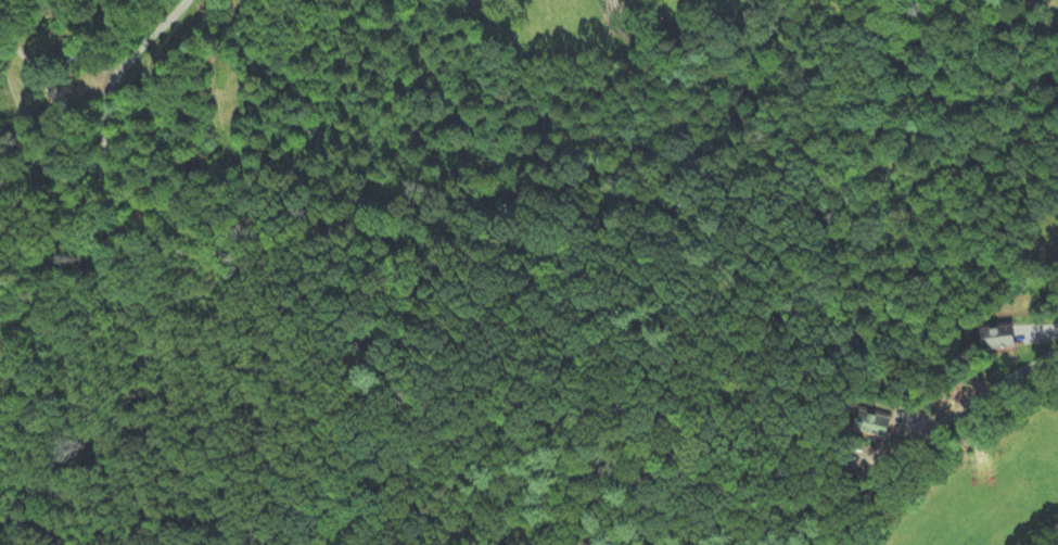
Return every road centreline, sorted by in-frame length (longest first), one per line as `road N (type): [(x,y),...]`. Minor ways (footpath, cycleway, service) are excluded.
road 1 (residential): [(0,358),(27,338),(102,214),(104,155),(126,92),(190,0)]
road 2 (residential): [(0,57),(10,87),(66,149),(104,155)]
road 3 (residential): [(1057,348),(942,419)]

